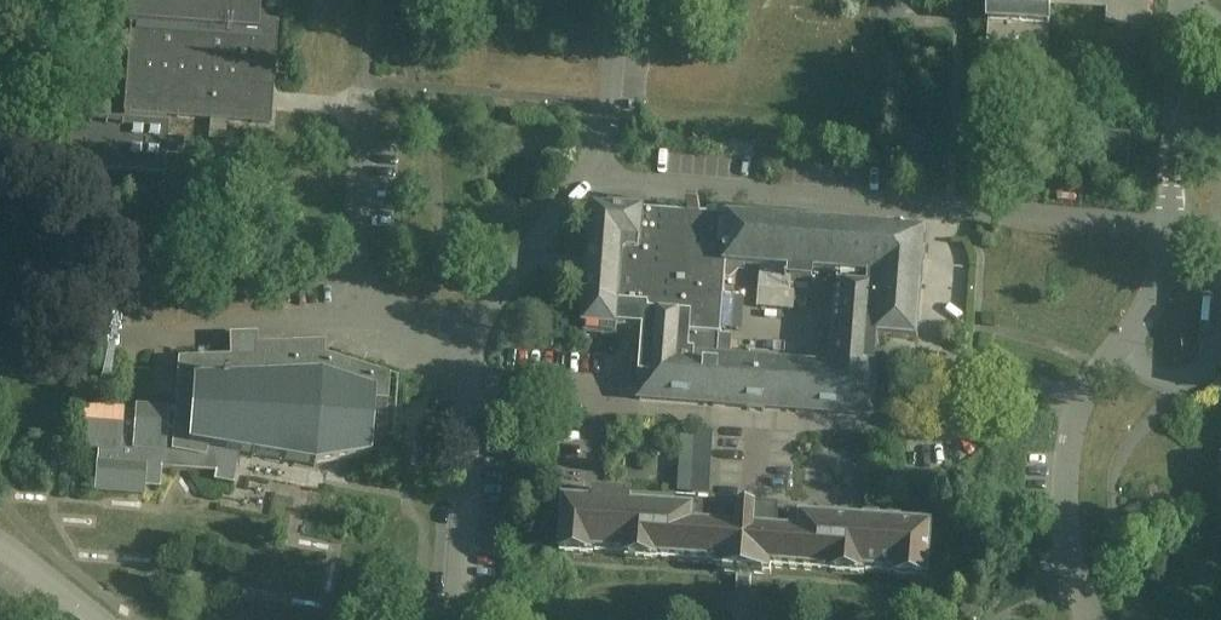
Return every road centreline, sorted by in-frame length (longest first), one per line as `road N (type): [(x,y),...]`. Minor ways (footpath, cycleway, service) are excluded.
road 1 (residential): [(1092,619),(1069,559),(1069,435),(1088,382),(1138,322),(1163,271),(1184,0)]

